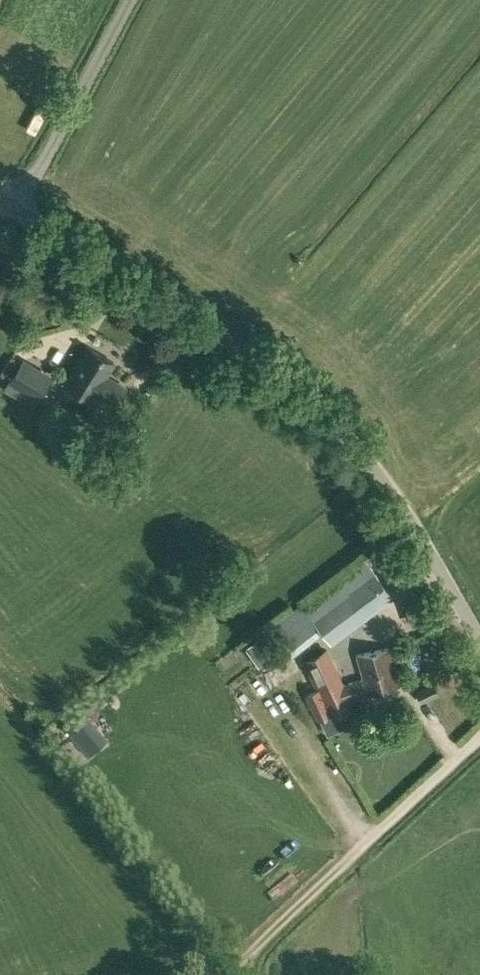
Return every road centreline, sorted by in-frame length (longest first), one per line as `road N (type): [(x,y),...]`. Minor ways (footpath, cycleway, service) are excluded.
road 1 (unclassified): [(479,640),(406,513),(336,425),(236,347),(0,199)]
road 2 (track): [(242,974),(241,959),(479,733)]

